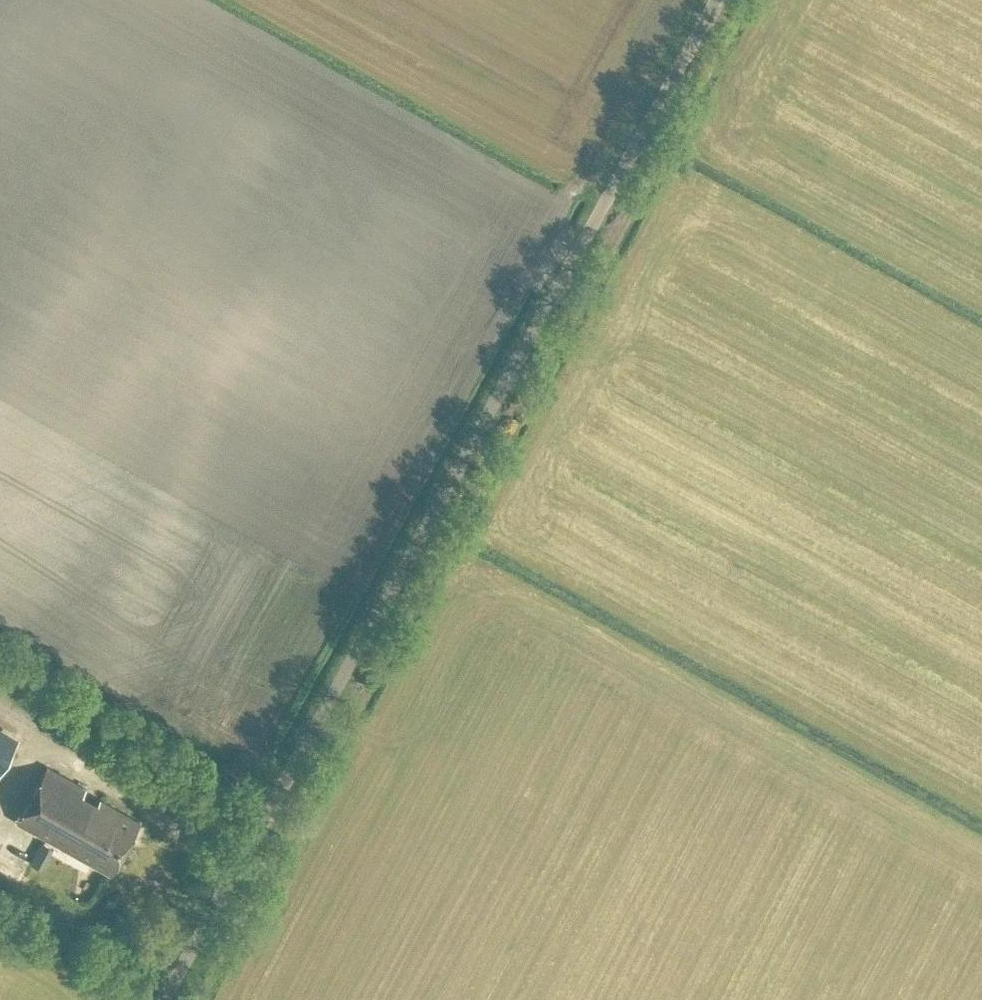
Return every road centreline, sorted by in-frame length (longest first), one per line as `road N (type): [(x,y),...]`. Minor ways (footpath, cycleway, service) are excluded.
road 1 (unclassified): [(163,999),(715,0)]

